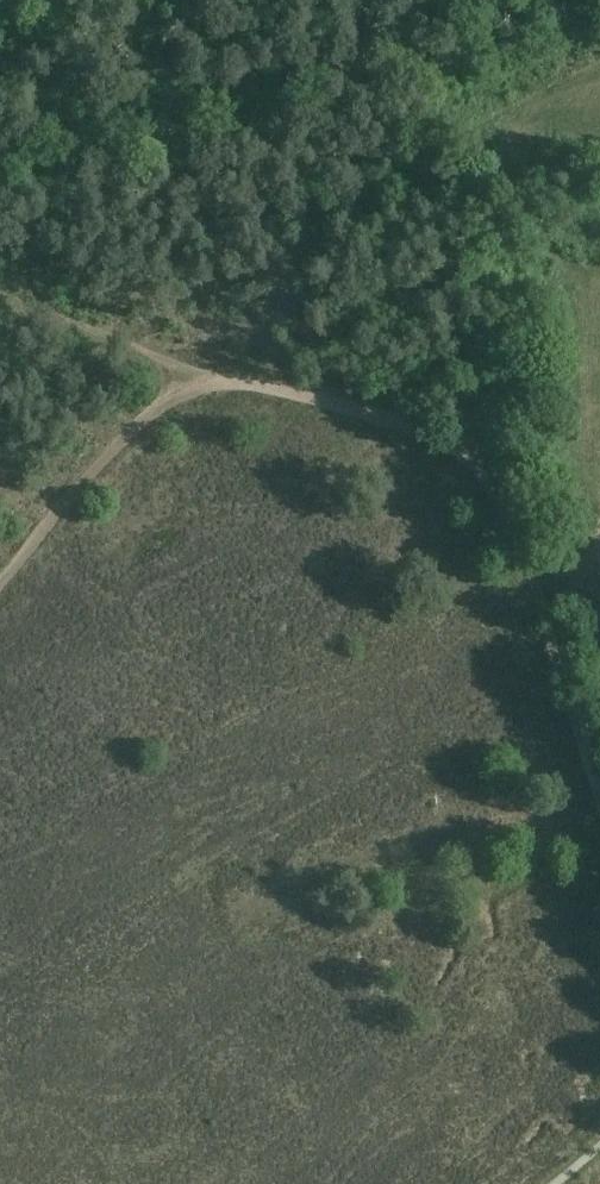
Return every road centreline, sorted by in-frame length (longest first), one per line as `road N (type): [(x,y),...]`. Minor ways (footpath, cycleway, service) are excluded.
road 1 (track): [(217,377),(372,416),(482,467),(519,514),(599,792)]
road 2 (track): [(0,575),(151,414),(217,377)]

